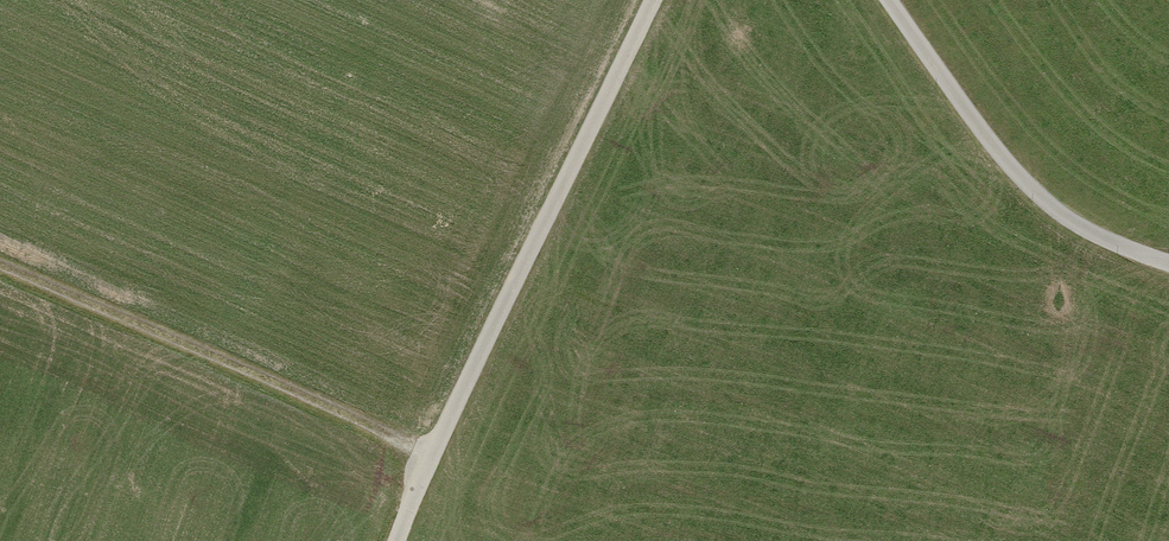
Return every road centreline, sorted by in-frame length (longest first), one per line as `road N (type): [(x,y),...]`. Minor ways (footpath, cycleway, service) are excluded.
road 1 (track): [(650,0),(423,472),(400,540)]
road 2 (track): [(434,449),(0,265)]
road 3 (track): [(1168,263),(1084,231),(1048,207),(882,0)]

